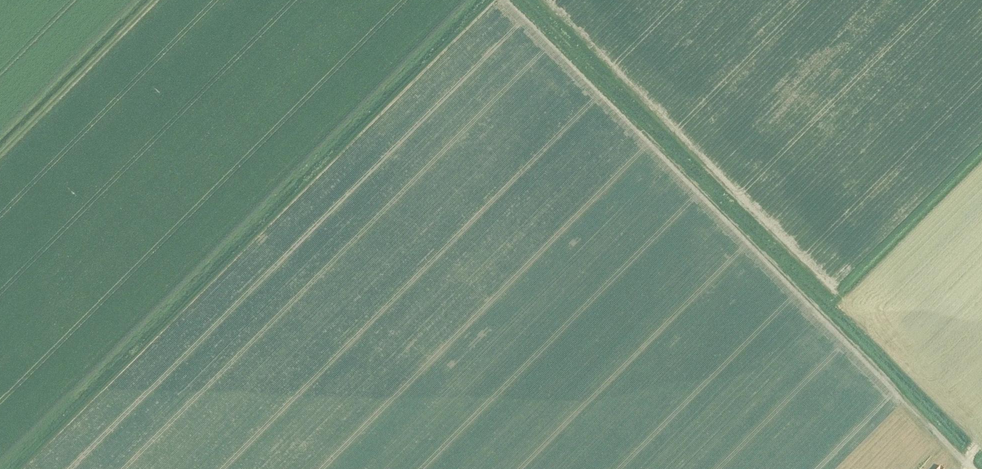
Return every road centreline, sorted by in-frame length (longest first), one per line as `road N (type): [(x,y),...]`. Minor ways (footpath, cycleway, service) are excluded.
road 1 (track): [(0,154),(154,0)]

